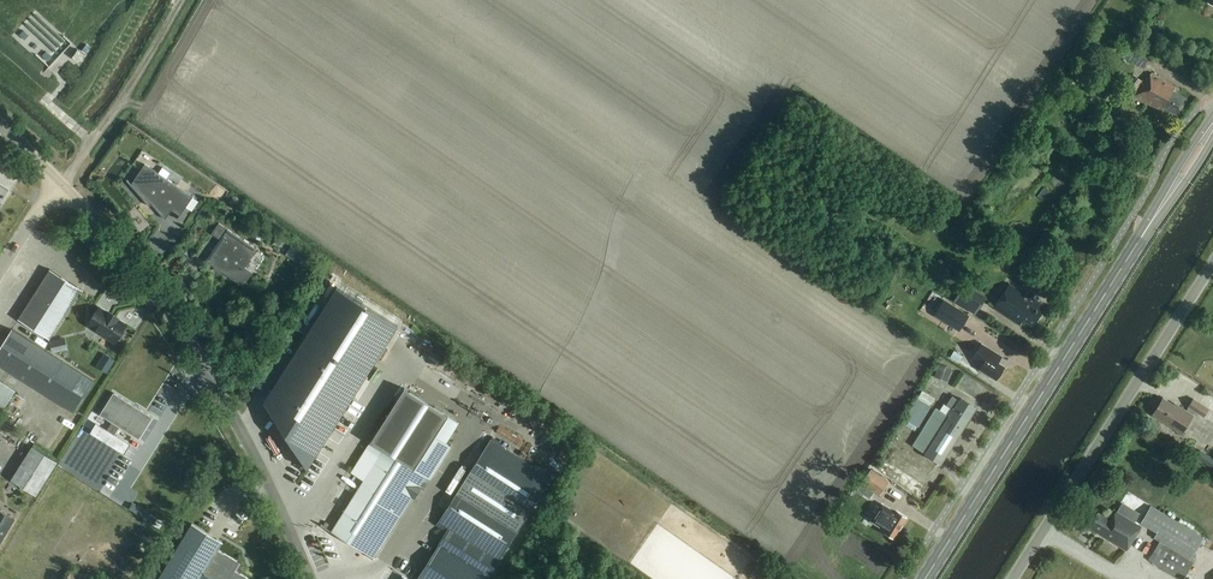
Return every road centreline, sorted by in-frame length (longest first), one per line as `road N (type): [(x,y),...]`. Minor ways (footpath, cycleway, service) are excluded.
road 1 (primary): [(925,578),(1212,124)]
road 2 (unclassified): [(310,578),(228,406),(173,319),(57,181)]
road 3 (unclassified): [(1013,578),(1212,263)]

